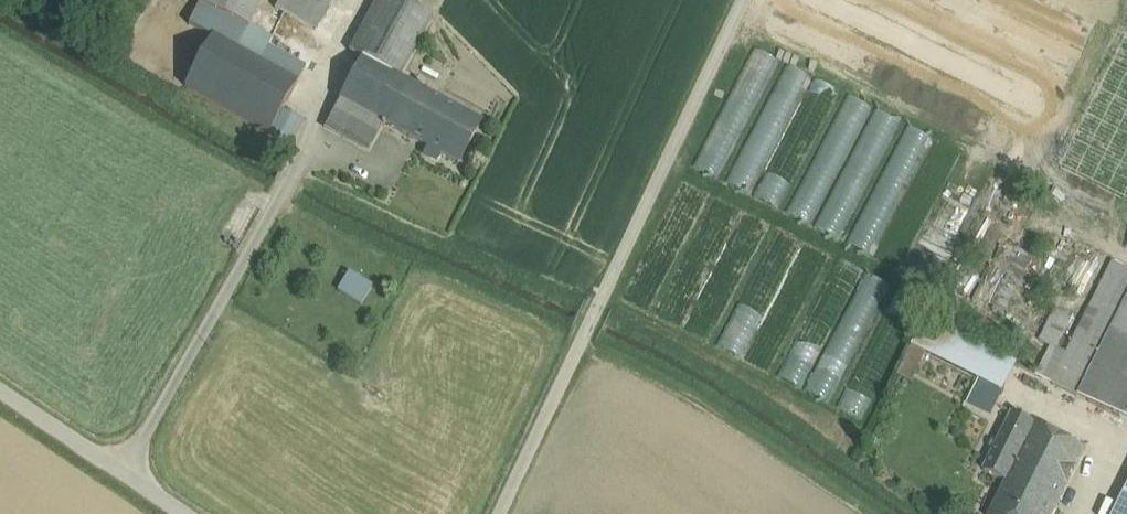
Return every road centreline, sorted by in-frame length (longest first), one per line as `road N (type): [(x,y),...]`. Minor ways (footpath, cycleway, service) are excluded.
road 1 (unclassified): [(744,0),(500,513)]
road 2 (unclassified): [(0,391),(184,513)]

